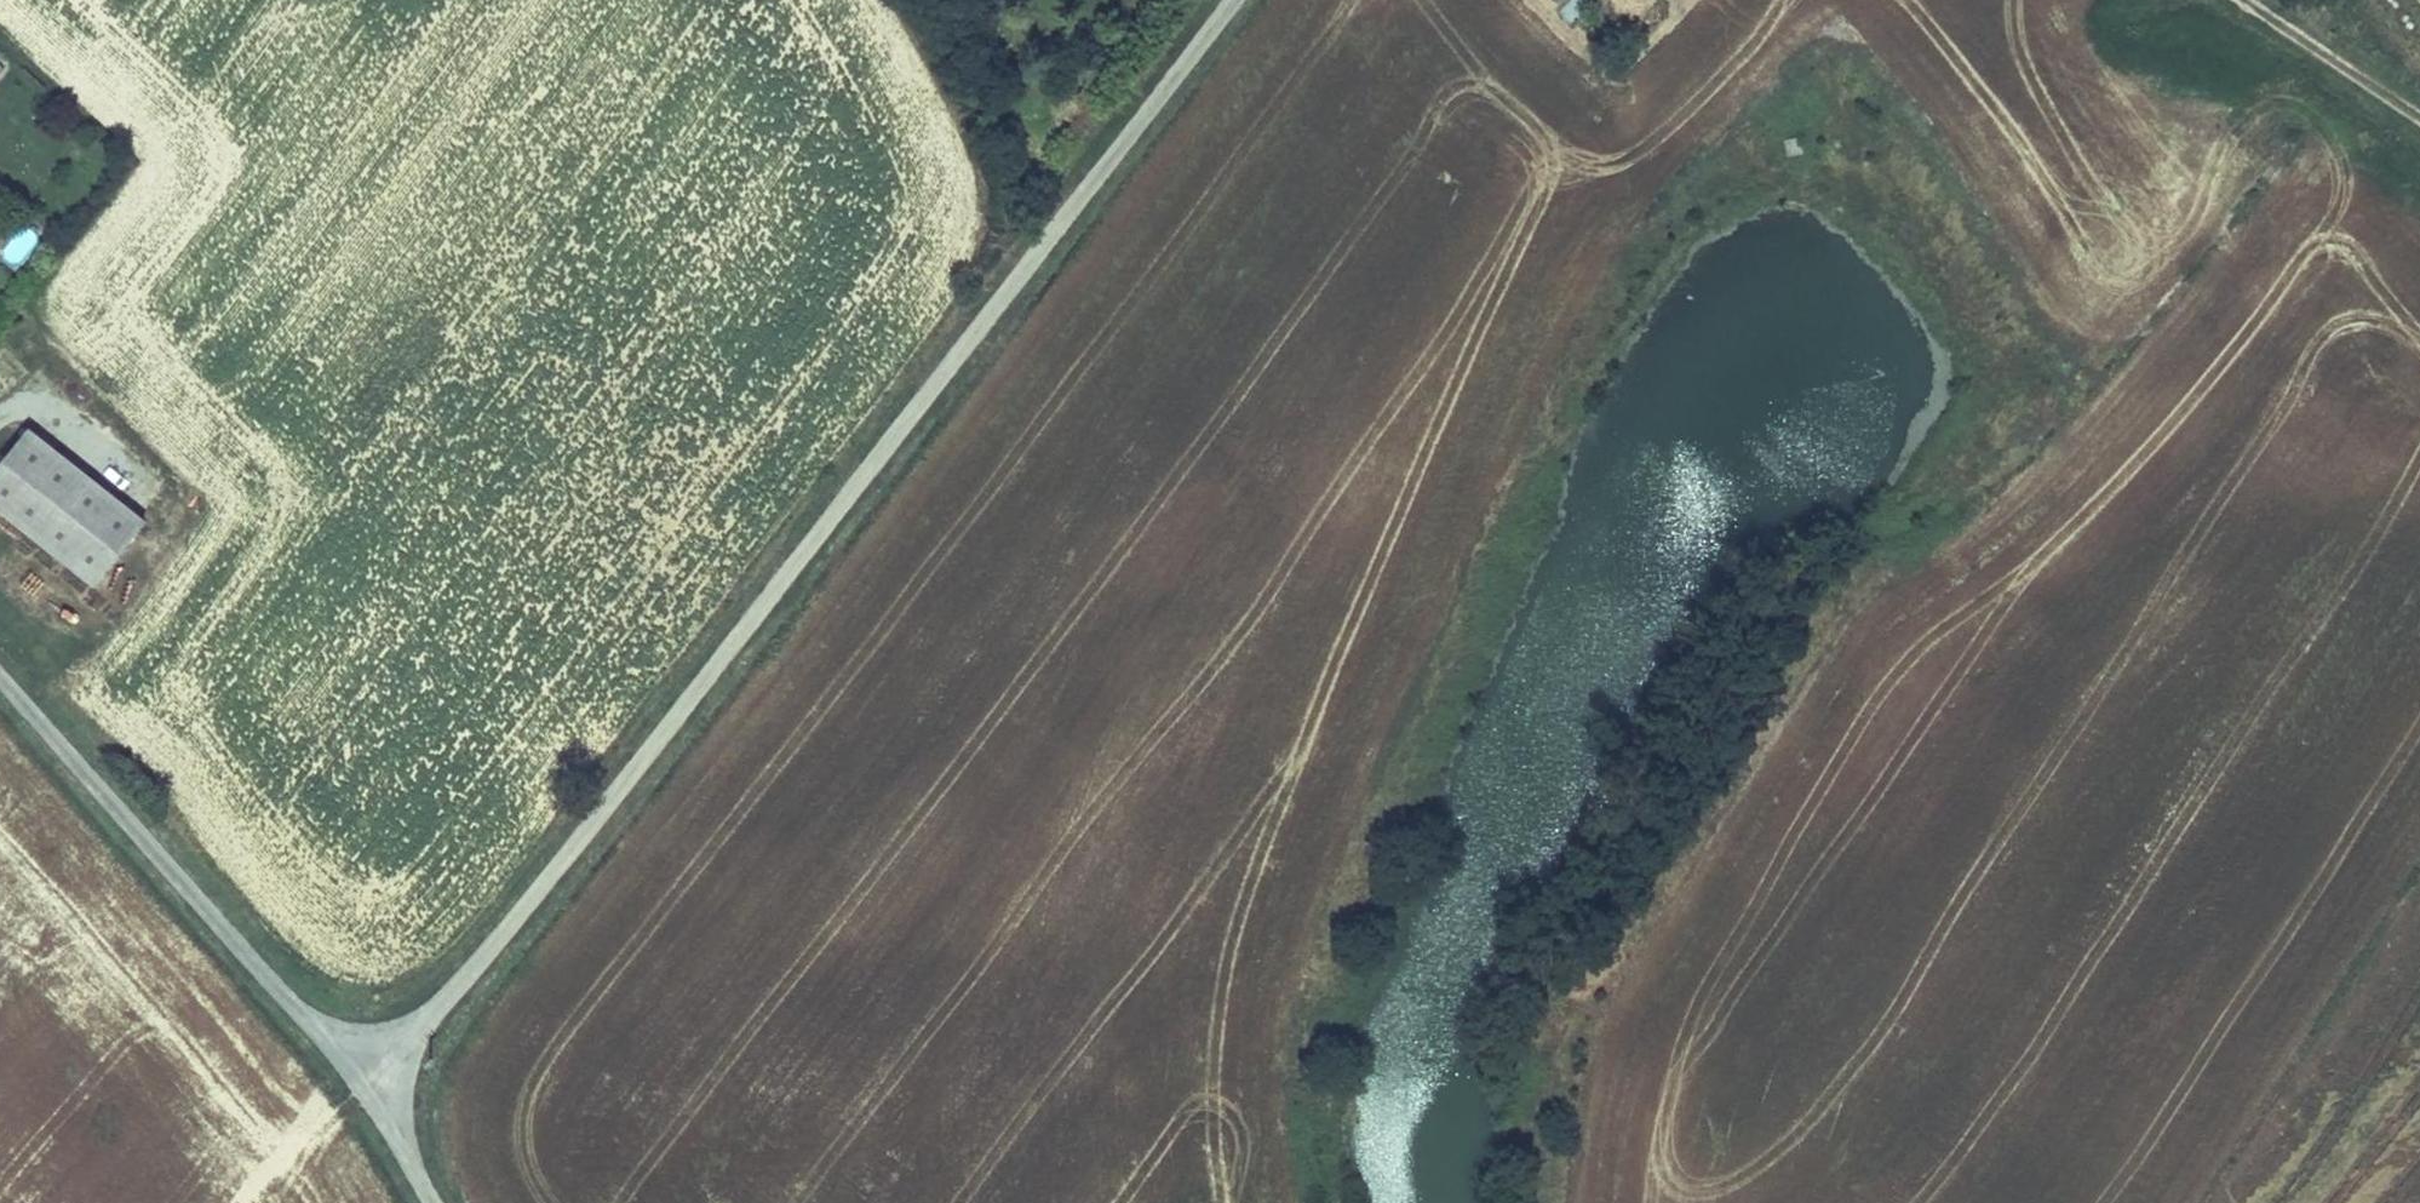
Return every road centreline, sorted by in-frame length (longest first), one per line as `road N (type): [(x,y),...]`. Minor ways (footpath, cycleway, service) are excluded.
road 1 (unclassified): [(373,1091),(558,867),(1233,0)]
road 2 (unclassified): [(0,676),(373,1091)]
road 3 (track): [(2419,118),(2246,0)]
road 4 (unclassified): [(373,1091),(432,1202)]

